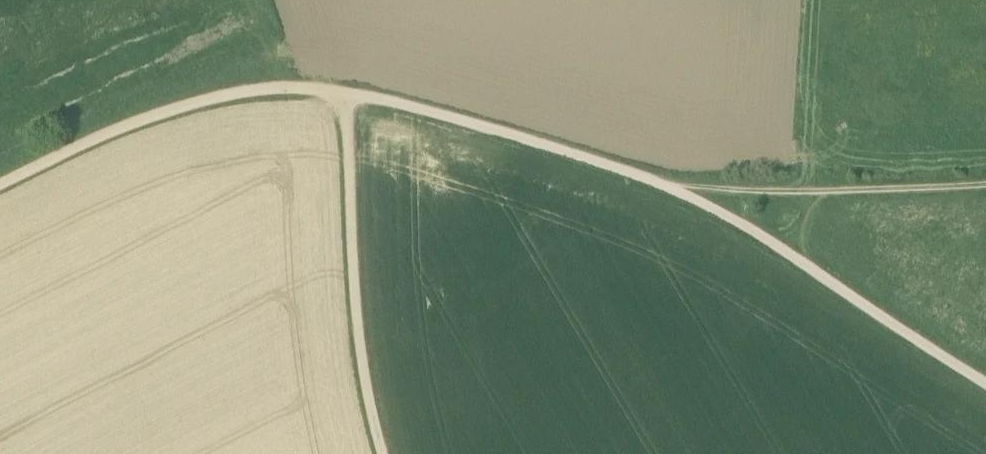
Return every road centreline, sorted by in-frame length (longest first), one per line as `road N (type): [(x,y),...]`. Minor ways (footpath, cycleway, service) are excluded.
road 1 (track): [(671,188),(985,382)]
road 2 (track): [(348,96),(241,93),(163,113),(0,189)]
road 3 (track): [(381,453),(353,280),(348,96)]
road 4 (track): [(348,96),(563,150),(671,188)]

